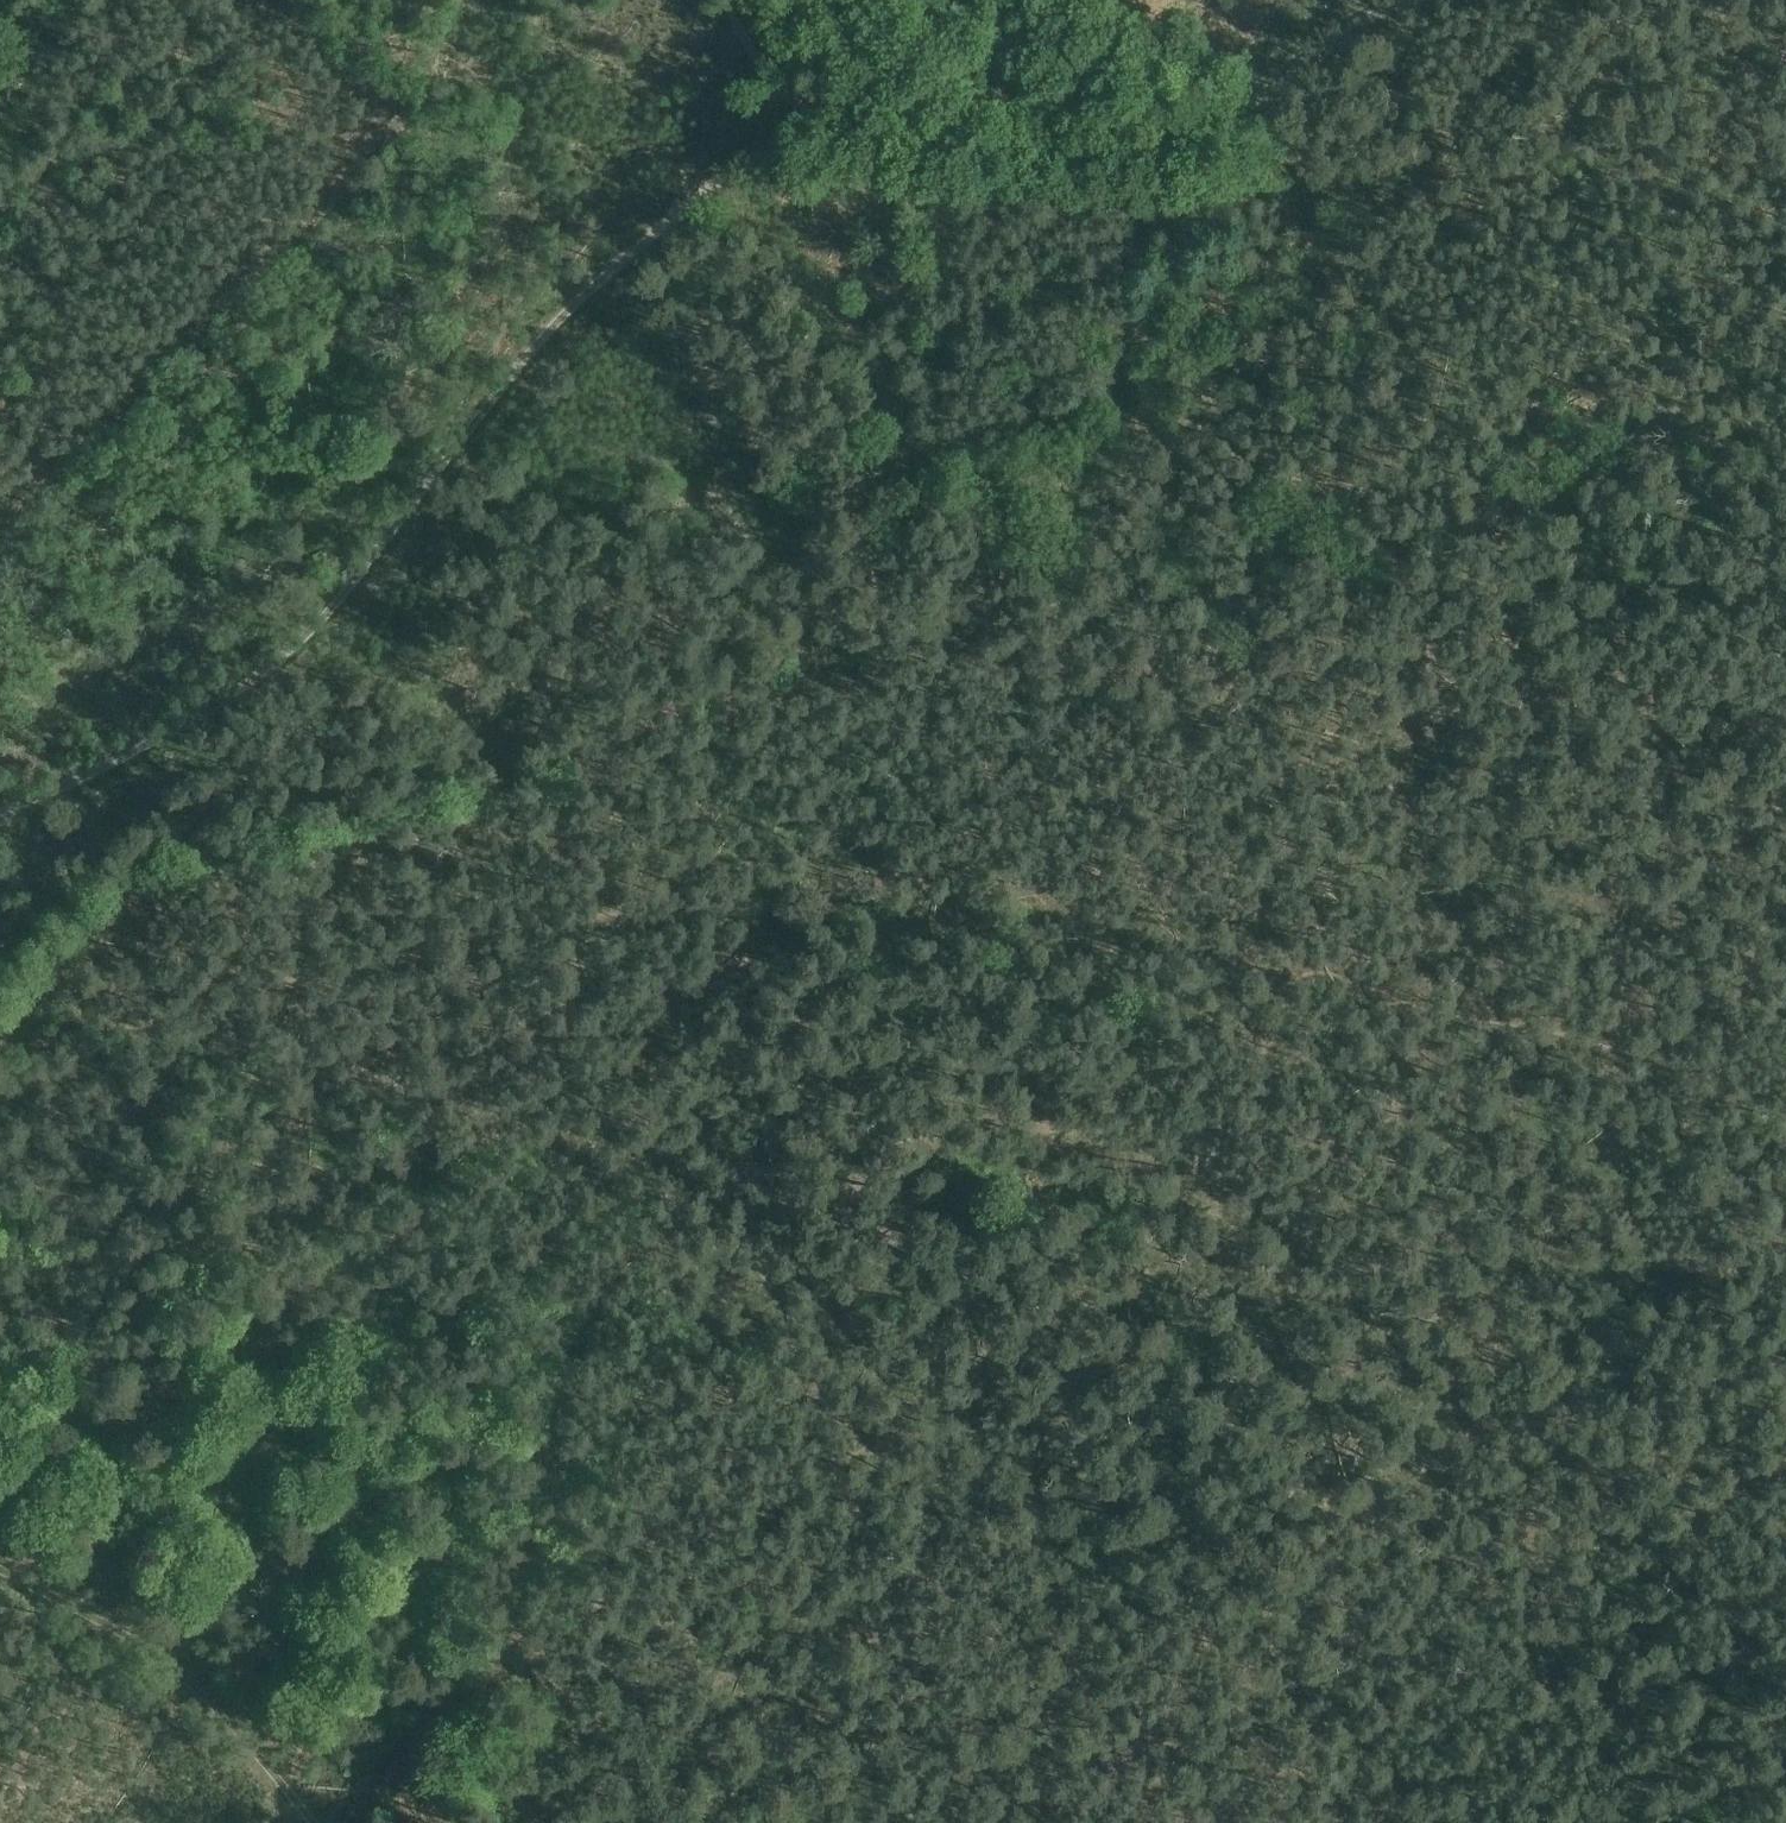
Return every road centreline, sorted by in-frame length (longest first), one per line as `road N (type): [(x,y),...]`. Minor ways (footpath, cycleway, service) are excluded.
road 1 (track): [(0,810),(170,732),(275,662),(367,561),(539,340),(626,255),(807,121),(814,107),(751,0)]
road 2 (track): [(0,1568),(165,1660),(307,1822)]

